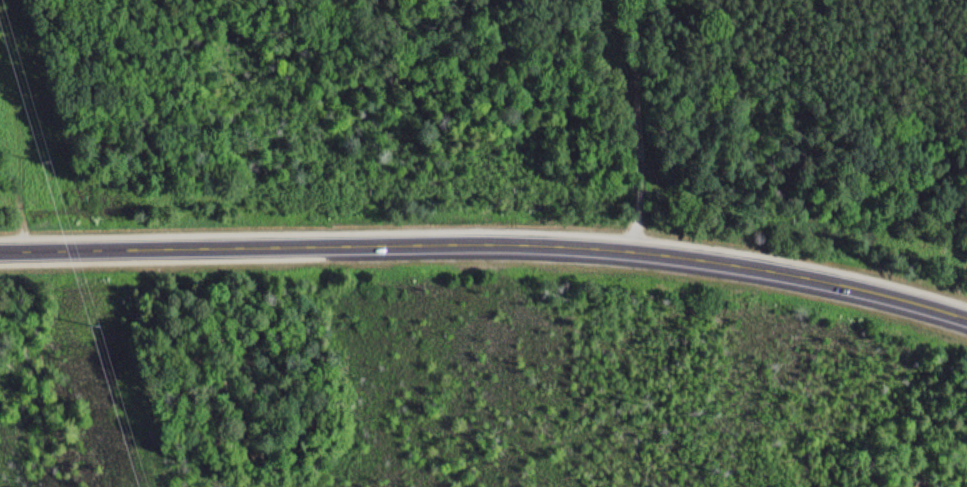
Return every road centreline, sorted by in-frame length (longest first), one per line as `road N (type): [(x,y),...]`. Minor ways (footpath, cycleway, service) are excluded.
road 1 (primary): [(966,320),(837,284),(634,250),(514,244),(0,253)]

